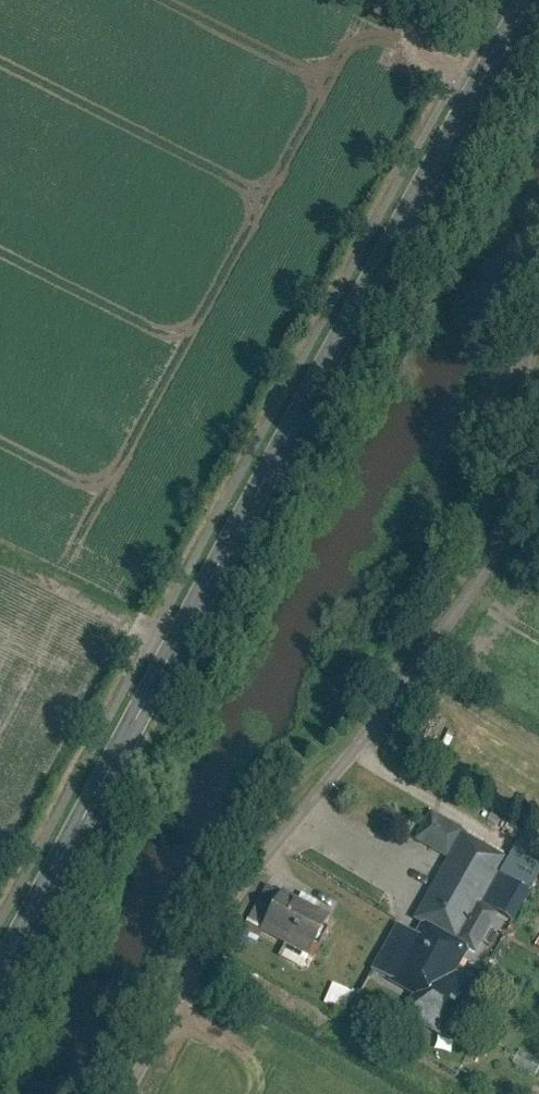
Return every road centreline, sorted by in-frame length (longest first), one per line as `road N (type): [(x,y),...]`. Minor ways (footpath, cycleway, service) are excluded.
road 1 (tertiary): [(0,967),(526,0)]
road 2 (unclassified): [(538,274),(515,338),(491,500),(460,568),(222,875),(105,1093)]

